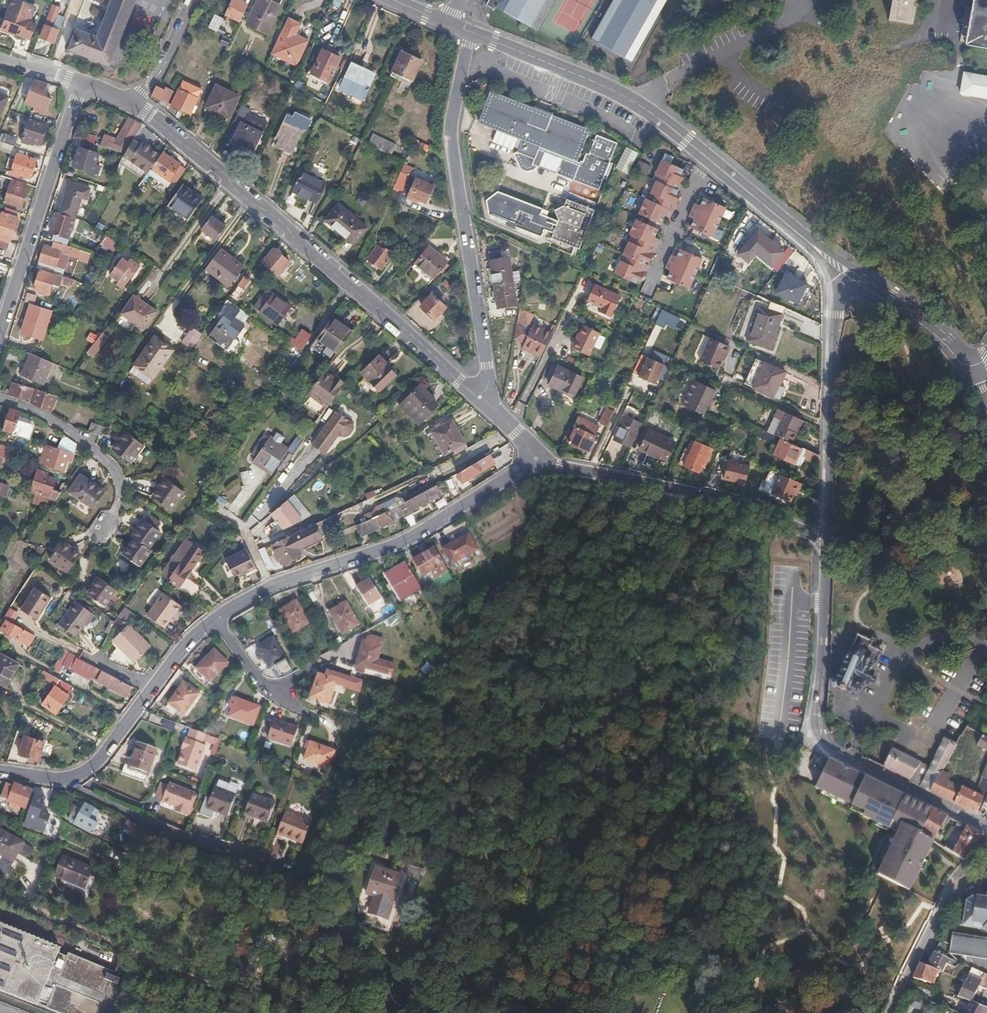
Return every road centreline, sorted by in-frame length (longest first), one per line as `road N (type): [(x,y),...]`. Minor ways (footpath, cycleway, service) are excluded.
road 1 (residential): [(483,397),(132,103)]
road 2 (residential): [(836,265),(648,110),(471,31)]
road 3 (residential): [(828,524),(817,740),(982,827)]
road 4 (residential): [(483,397),(489,383),(452,125),(471,31)]
road 5 (residential): [(539,459),(418,535),(274,583),(215,618)]
road 6 (residential): [(539,459),(828,524)]
road 7 (residential): [(80,83),(0,336)]
road 8 (residential): [(102,530),(123,498),(109,467),(62,426),(0,397)]
road 9 (residential): [(152,689),(76,777),(0,771)]
road 10 (residential): [(977,383),(939,332),(836,265)]
road 11 (residential): [(836,265),(833,429)]
road 12 (residential): [(32,628),(152,689)]
road 13 (residential): [(132,103),(163,69),(195,0)]

